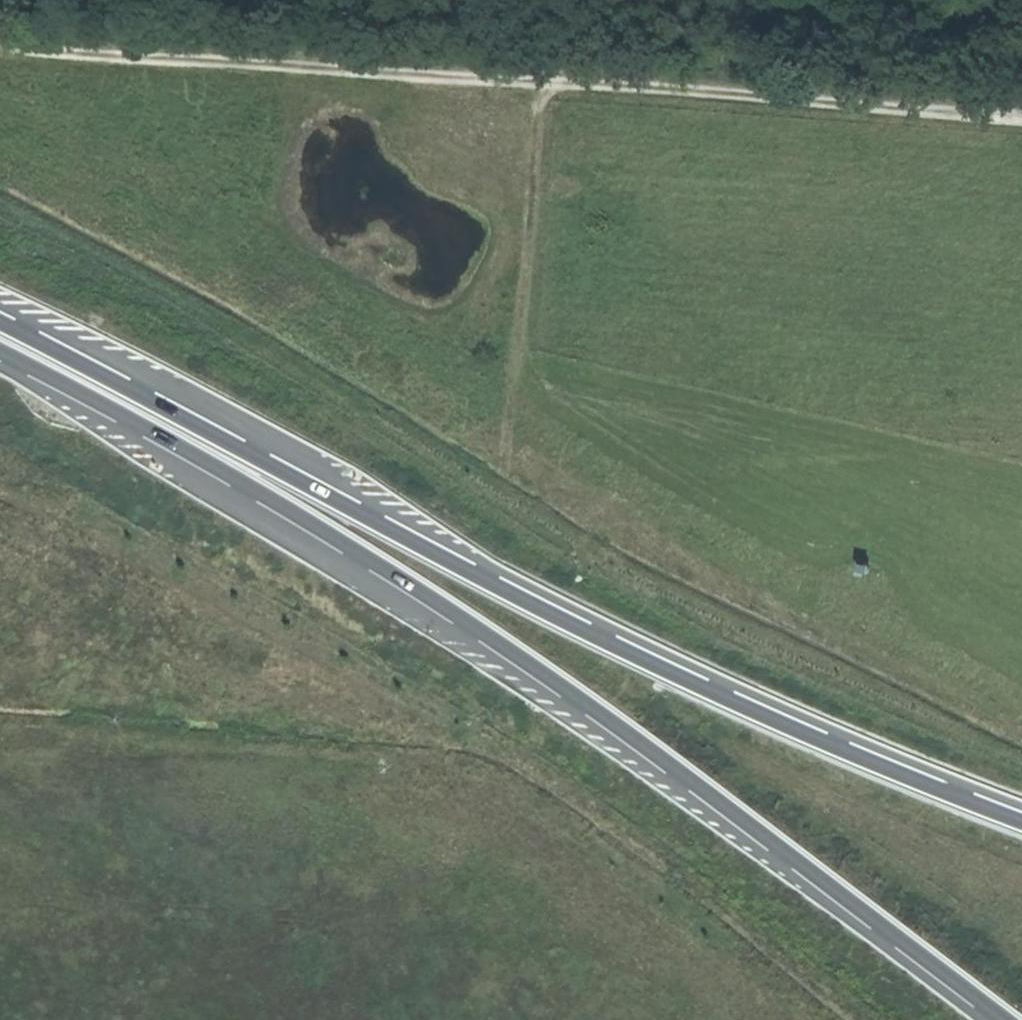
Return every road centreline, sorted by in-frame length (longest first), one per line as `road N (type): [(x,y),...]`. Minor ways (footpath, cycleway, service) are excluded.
road 1 (motorway): [(0,354),(198,459),(433,600),(645,747),(1005,1019)]
road 2 (motorway): [(1021,821),(890,772),(577,630),(0,327)]
road 3 (track): [(1021,119),(0,50)]
road 4 (track): [(544,87),(515,399)]

